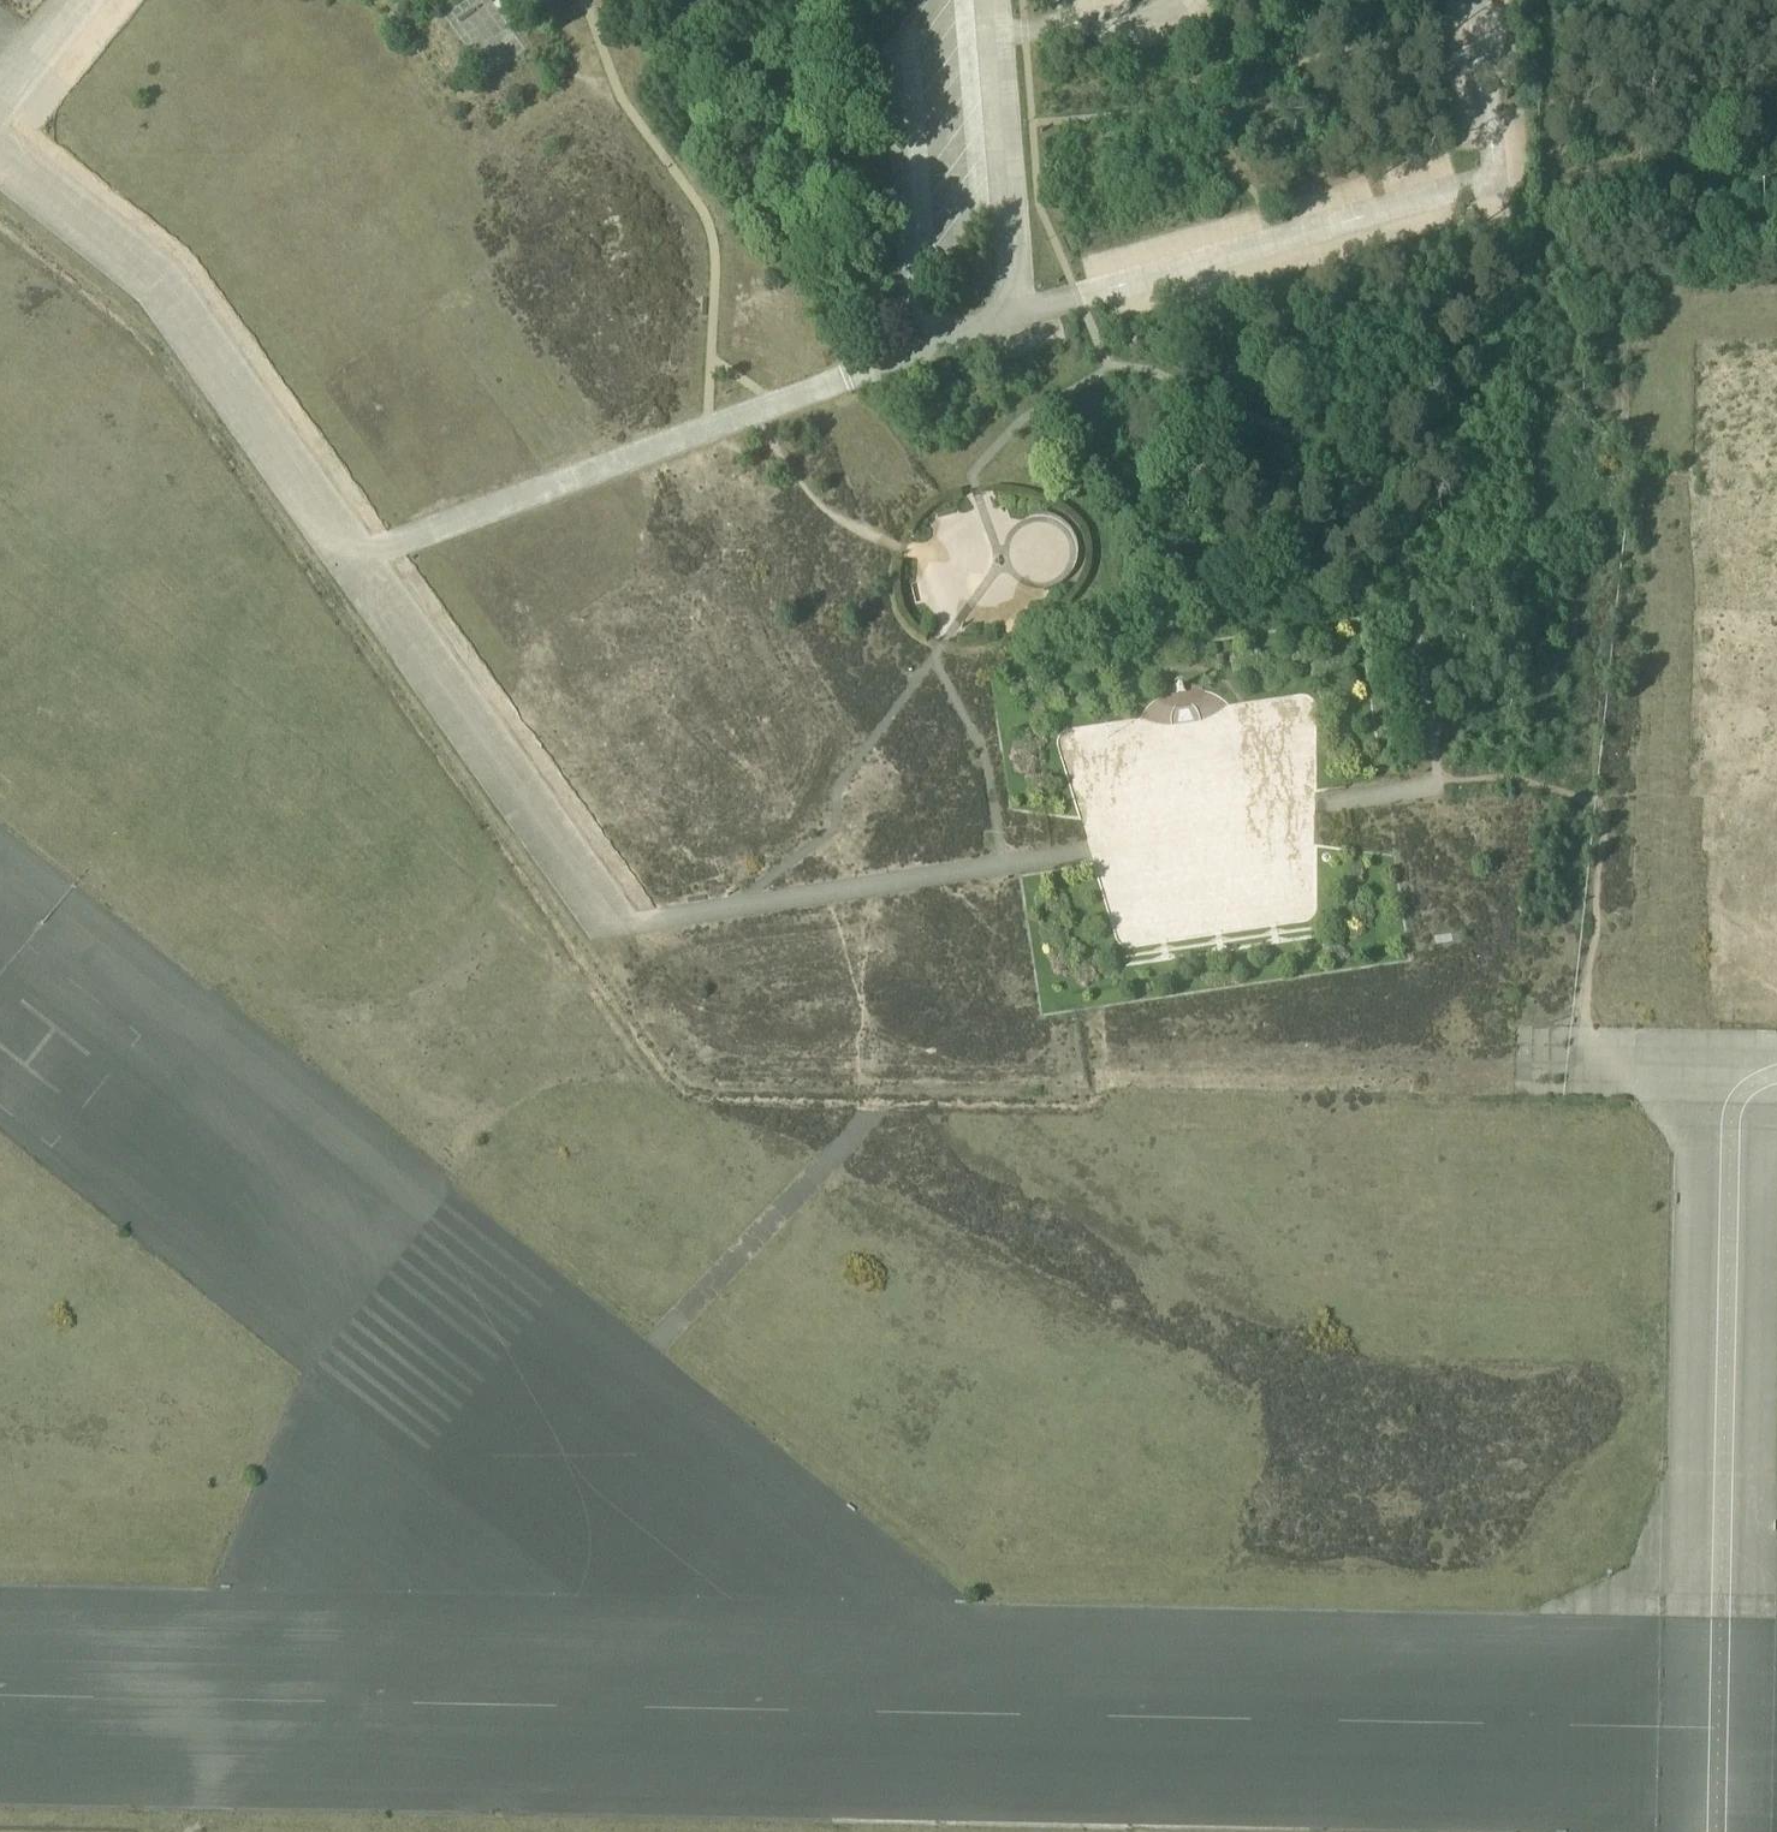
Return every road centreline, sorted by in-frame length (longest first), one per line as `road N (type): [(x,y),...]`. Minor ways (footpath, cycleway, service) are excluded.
road 1 (track): [(1776,181),(1621,176)]

